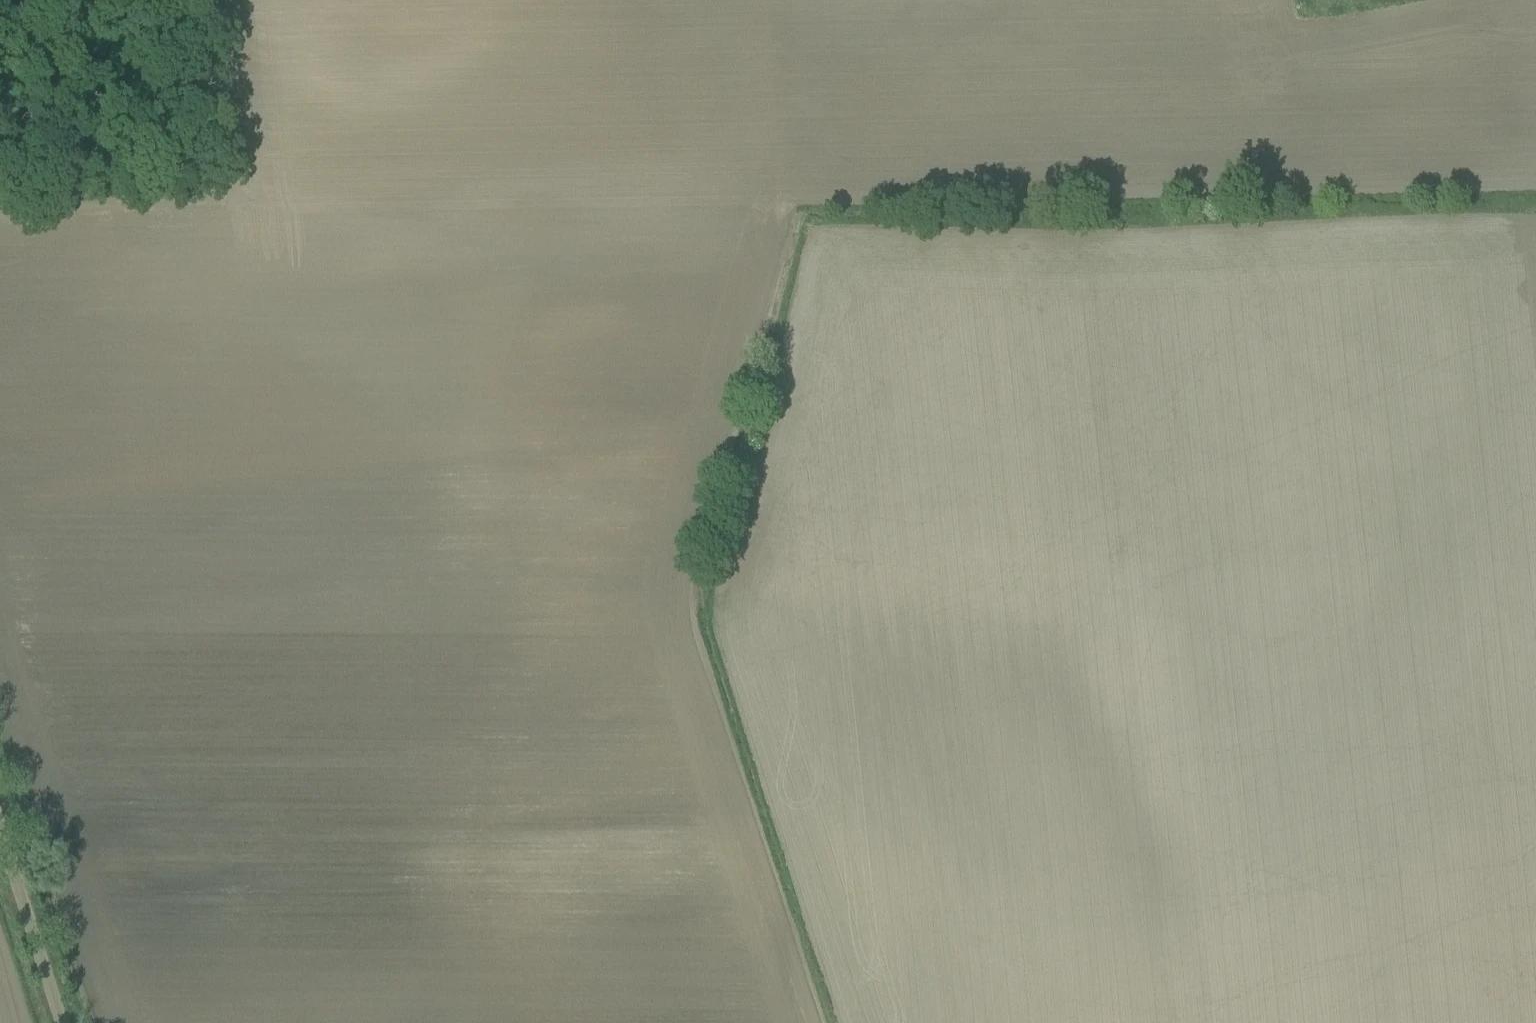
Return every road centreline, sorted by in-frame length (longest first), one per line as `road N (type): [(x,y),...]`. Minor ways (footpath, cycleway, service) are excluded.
road 1 (unclassified): [(58,1022),(0,837)]

